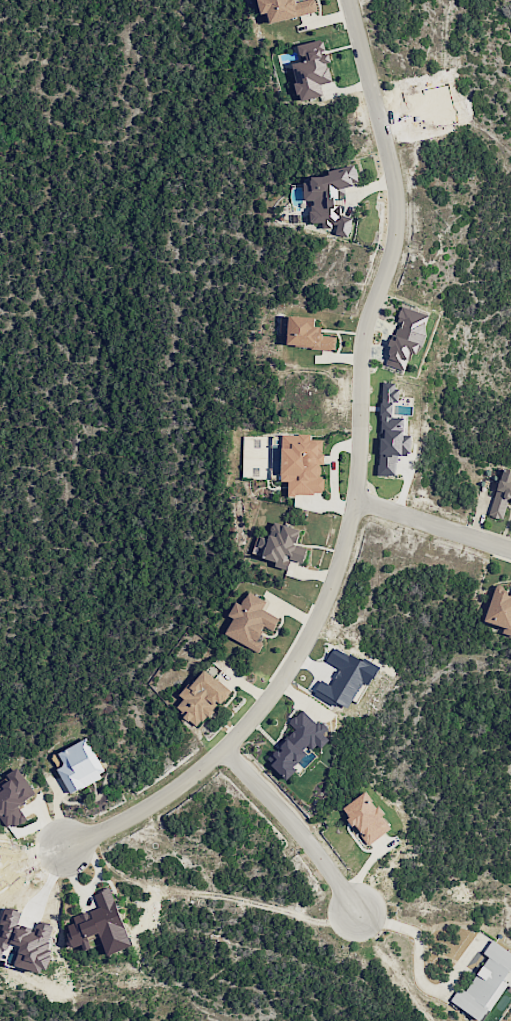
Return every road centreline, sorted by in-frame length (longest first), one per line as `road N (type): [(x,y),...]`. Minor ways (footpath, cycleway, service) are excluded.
road 1 (residential): [(65,848),(141,812),(224,747),(293,666),(341,563),(355,500),(365,326),(391,252),(397,205),(349,0)]
road 2 (residential): [(224,747),(358,907)]
road 3 (residential): [(355,500),(510,551)]

